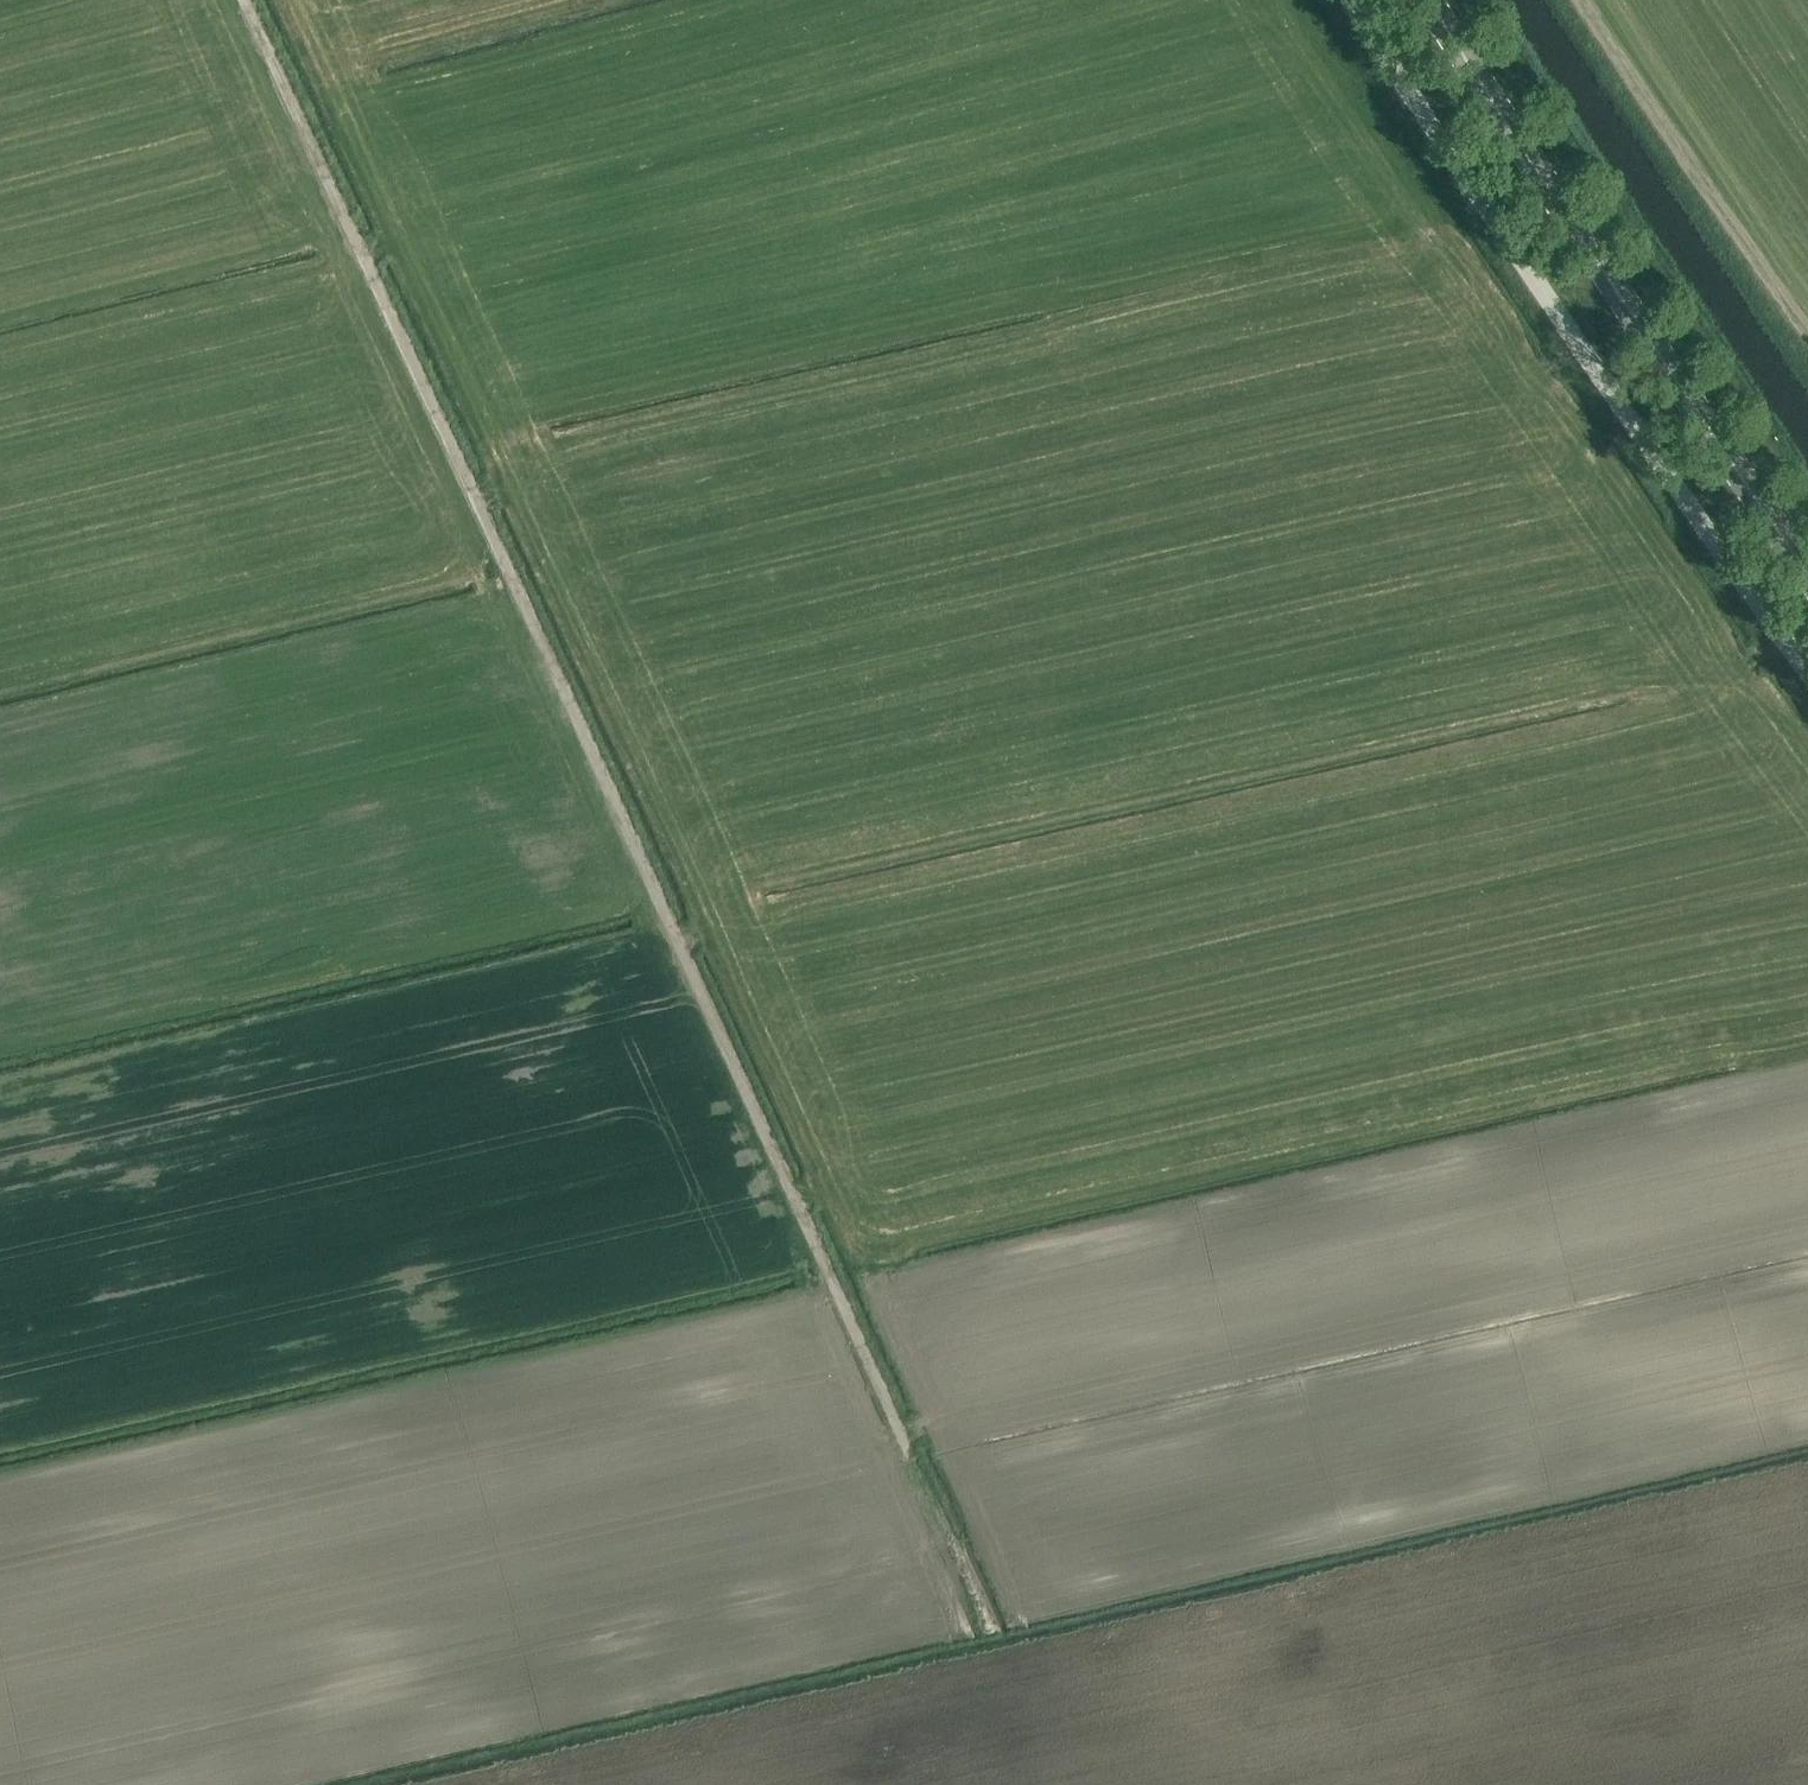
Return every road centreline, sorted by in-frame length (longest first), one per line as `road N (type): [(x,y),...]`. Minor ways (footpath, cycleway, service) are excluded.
road 1 (unclassified): [(1807,668),(1666,471),(1351,0)]
road 2 (tertiary): [(1807,573),(1426,0)]
road 3 (track): [(1586,0),(1807,327)]

